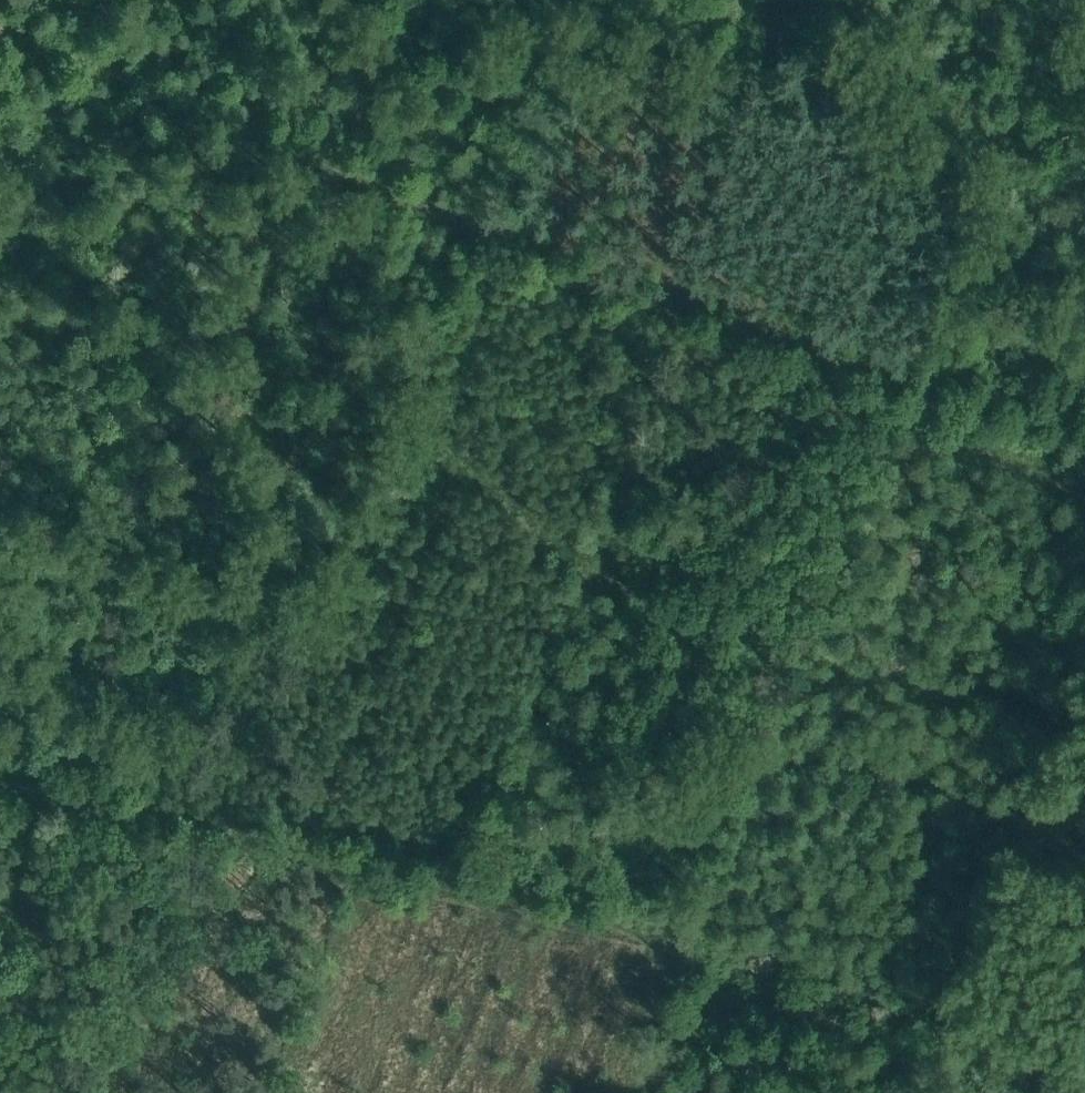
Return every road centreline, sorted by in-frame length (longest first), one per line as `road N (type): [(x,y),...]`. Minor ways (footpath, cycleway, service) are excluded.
road 1 (track): [(241,849),(1084,1035)]
road 2 (track): [(1084,501),(518,255)]
road 3 (track): [(518,255),(0,30)]
road 4 (track): [(0,796),(241,849)]

